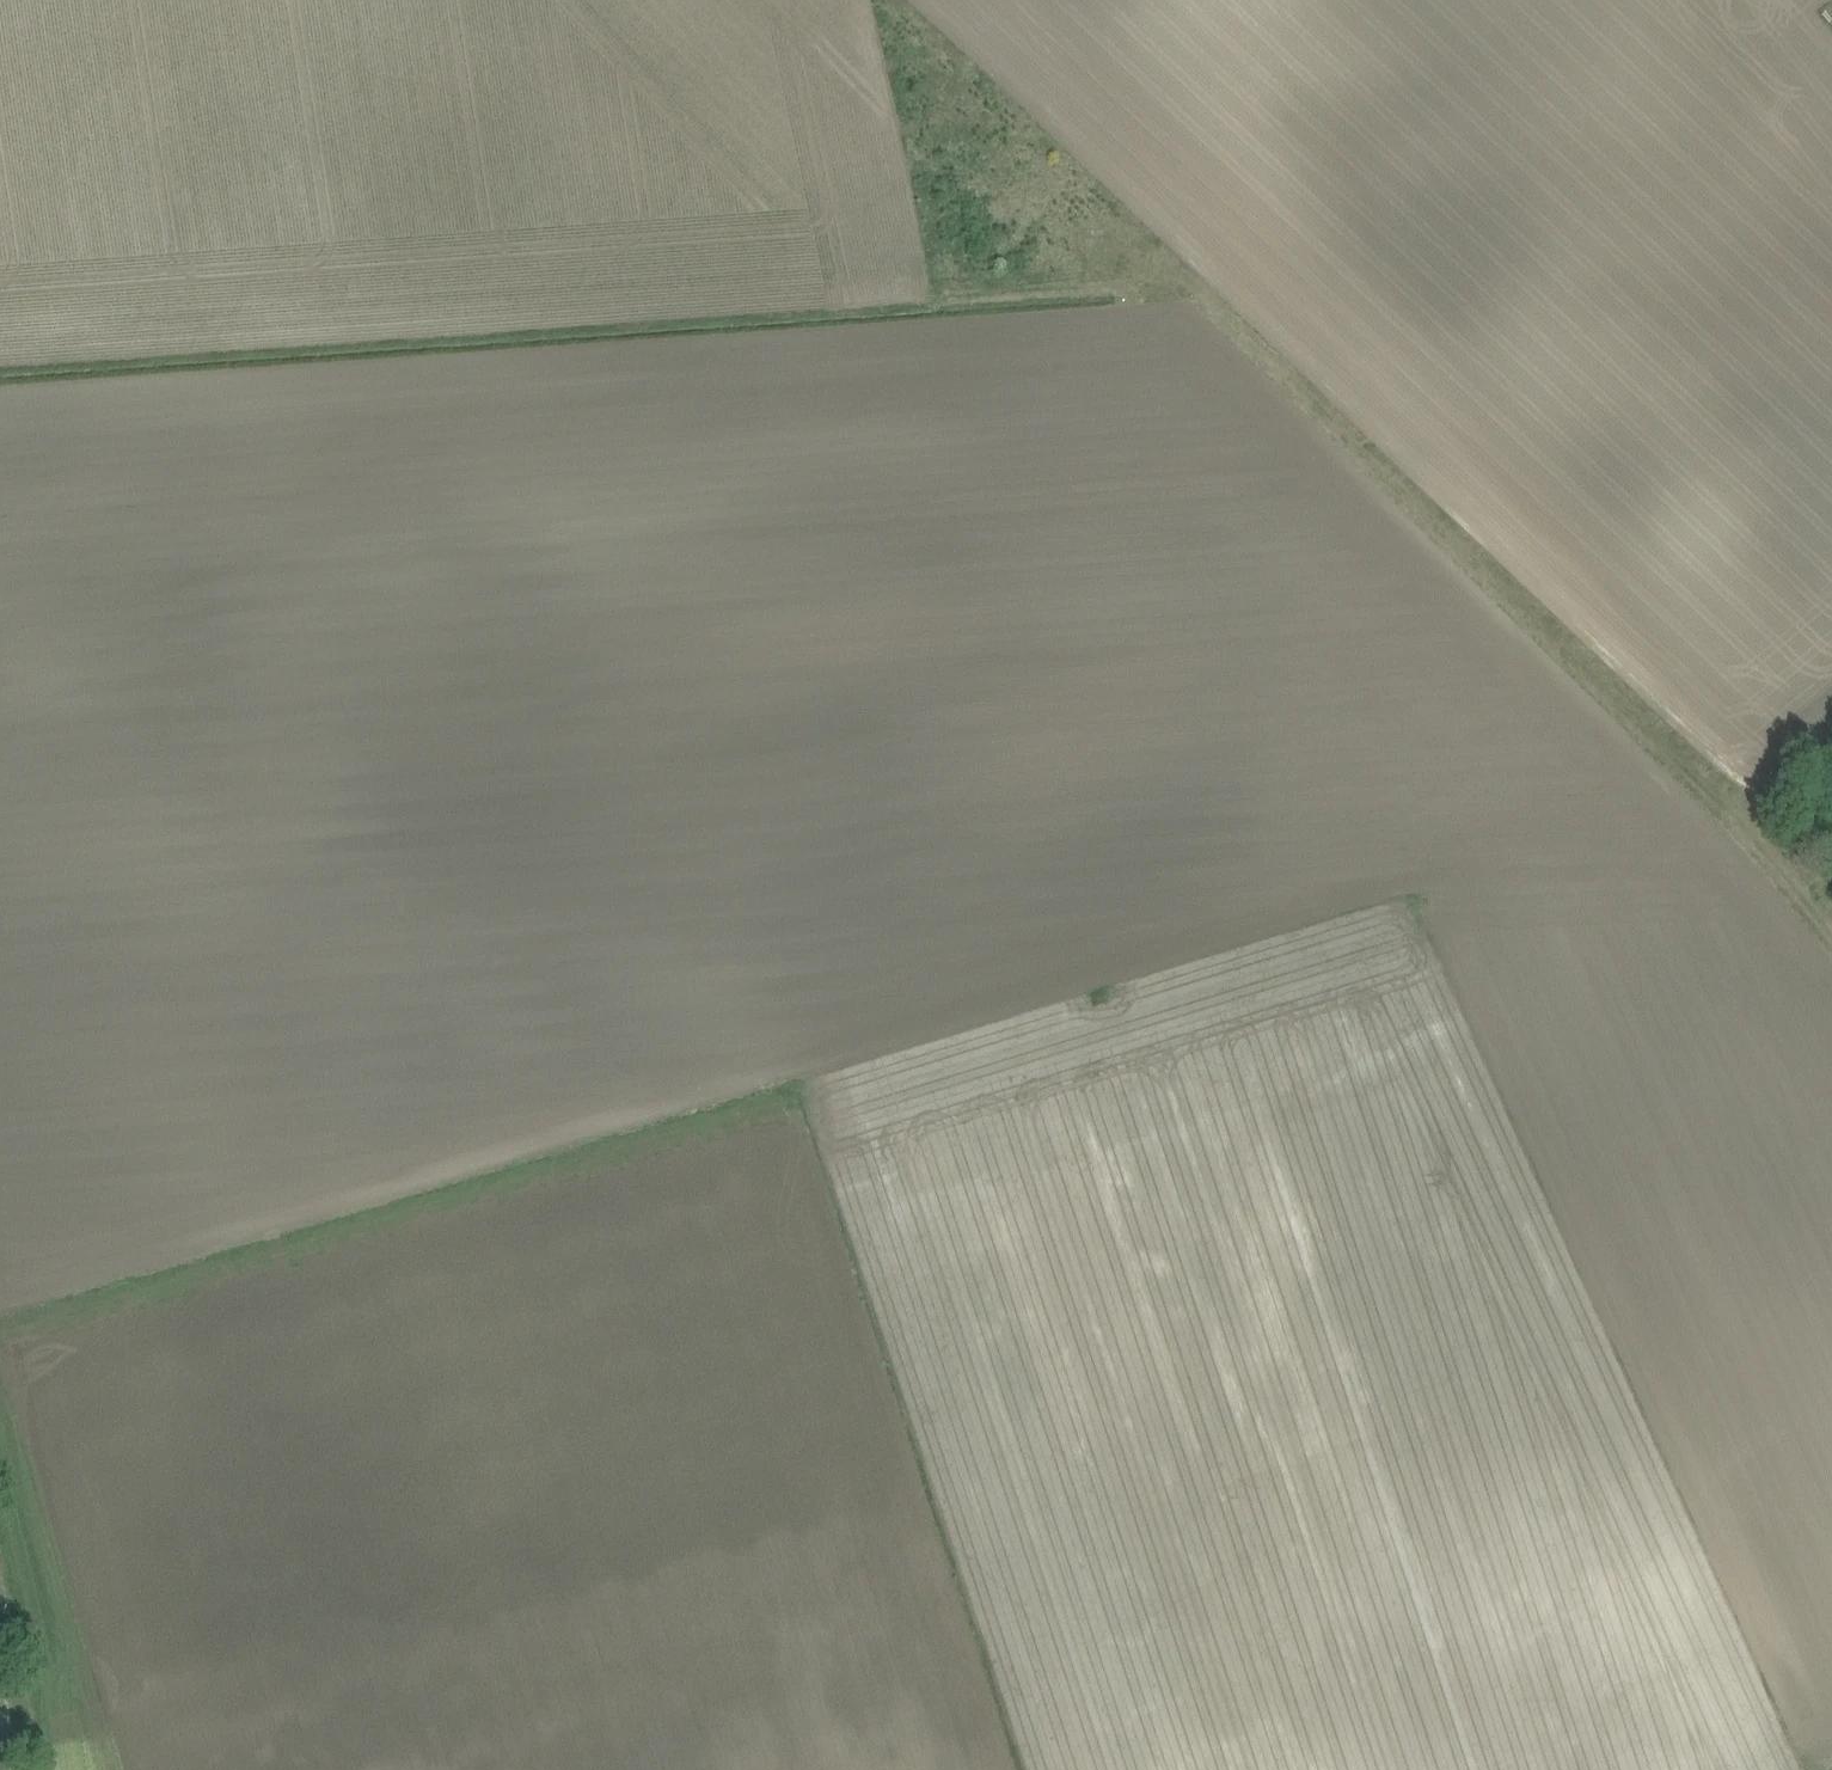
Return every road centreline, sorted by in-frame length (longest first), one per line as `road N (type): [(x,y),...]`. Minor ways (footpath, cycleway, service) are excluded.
road 1 (track): [(1831,937),(1761,841),(1176,279)]
road 2 (track): [(0,1596),(33,1769)]

